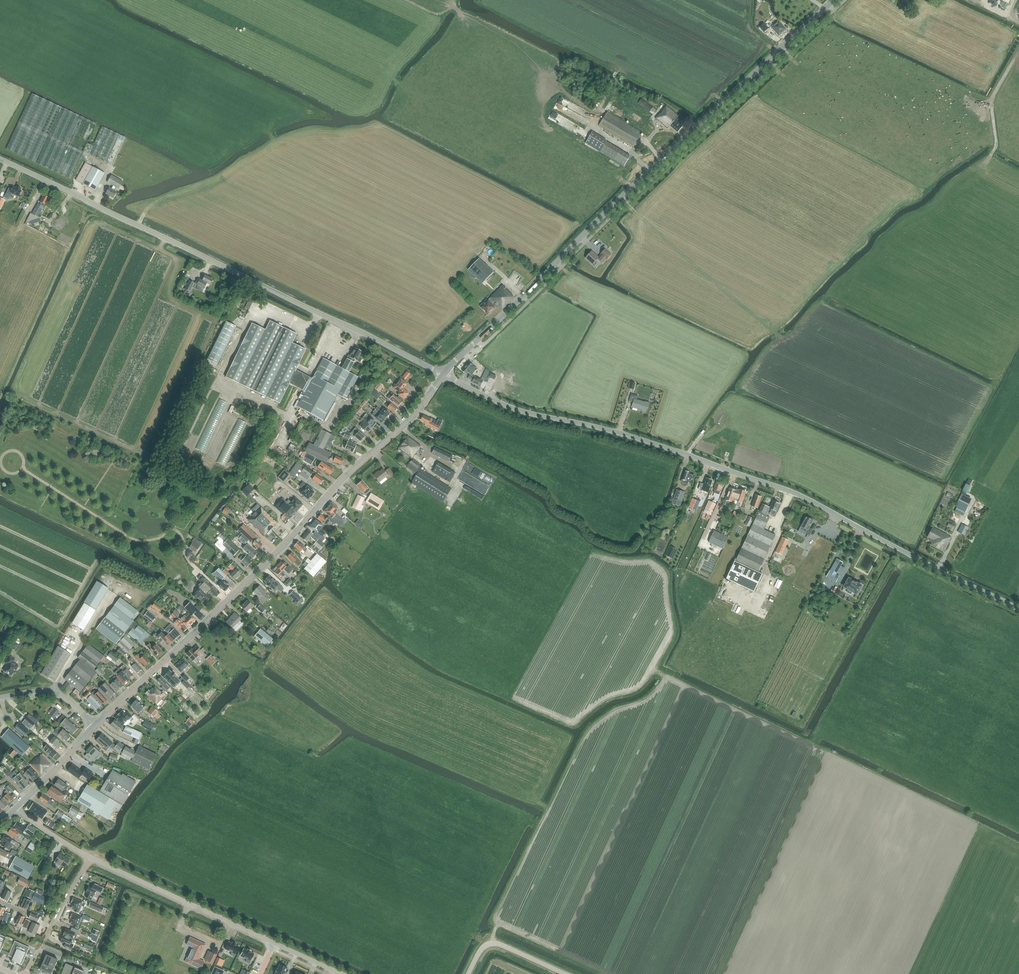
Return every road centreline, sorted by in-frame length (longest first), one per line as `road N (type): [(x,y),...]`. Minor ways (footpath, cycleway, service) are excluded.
road 1 (unclassified): [(1018,610),(793,493),(661,446),(516,409),(444,374)]
road 2 (tertiary): [(444,374),(834,0)]
road 3 (tertiary): [(95,726),(413,416),(444,374)]
road 4 (unclassified): [(444,374),(0,159)]
road 5 (residential): [(273,943),(90,858)]
road 6 (unclassified): [(567,973),(495,943),(480,950),(468,973)]

